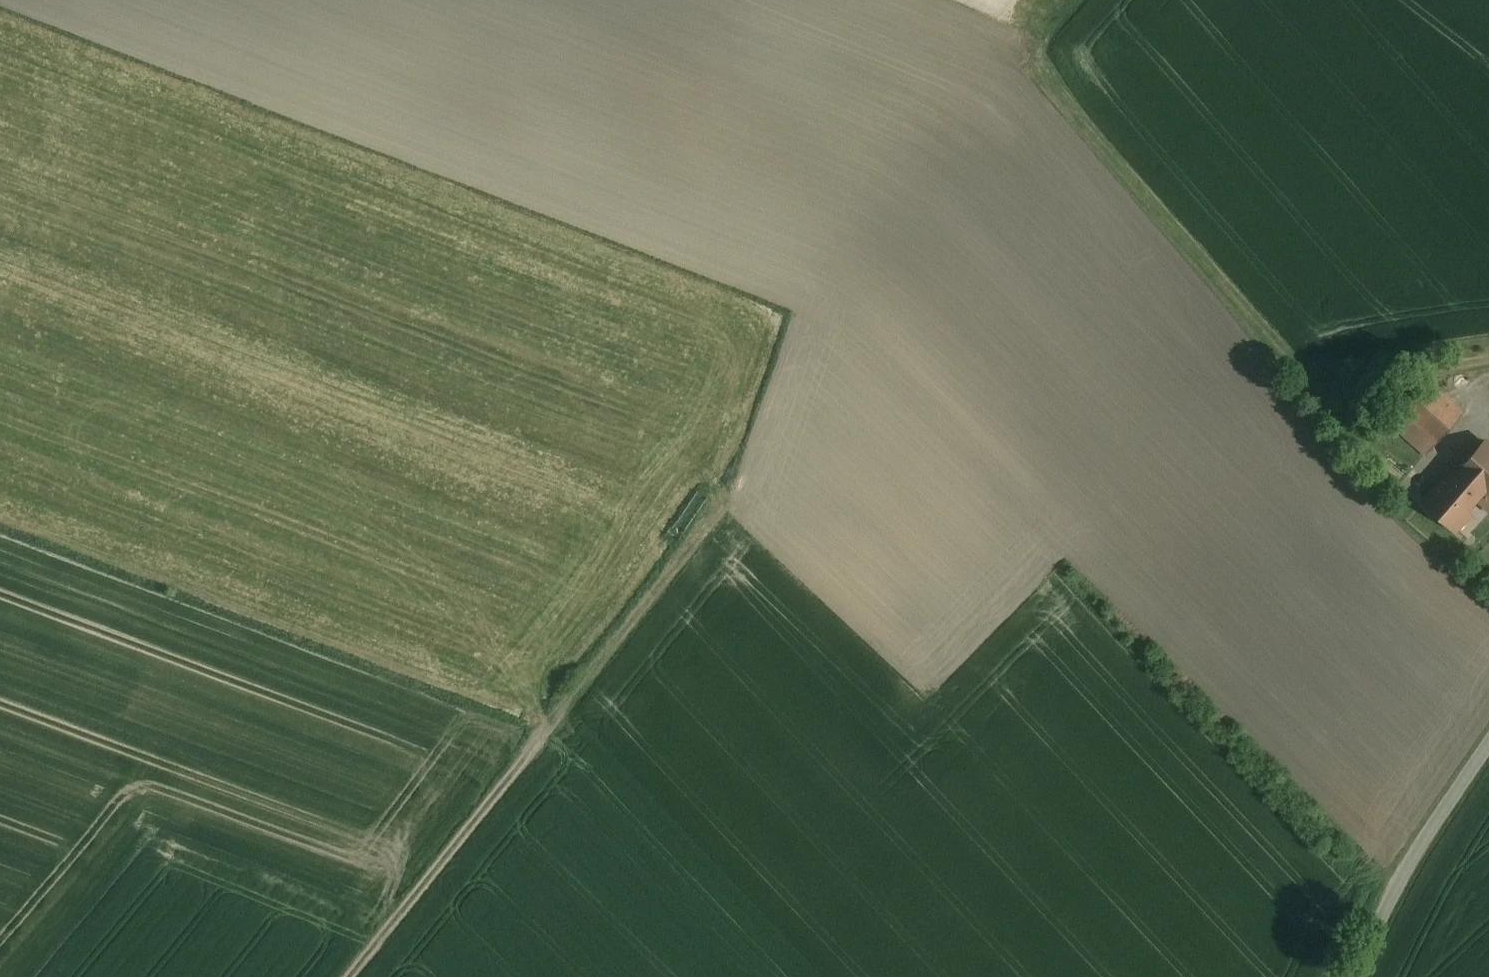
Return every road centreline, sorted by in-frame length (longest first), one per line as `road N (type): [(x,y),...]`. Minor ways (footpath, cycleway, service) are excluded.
road 1 (track): [(723,528),(349,976)]
road 2 (track): [(1488,356),(1314,383),(1047,87)]
road 3 (unclassified): [(1488,746),(1402,877),(1356,976)]

